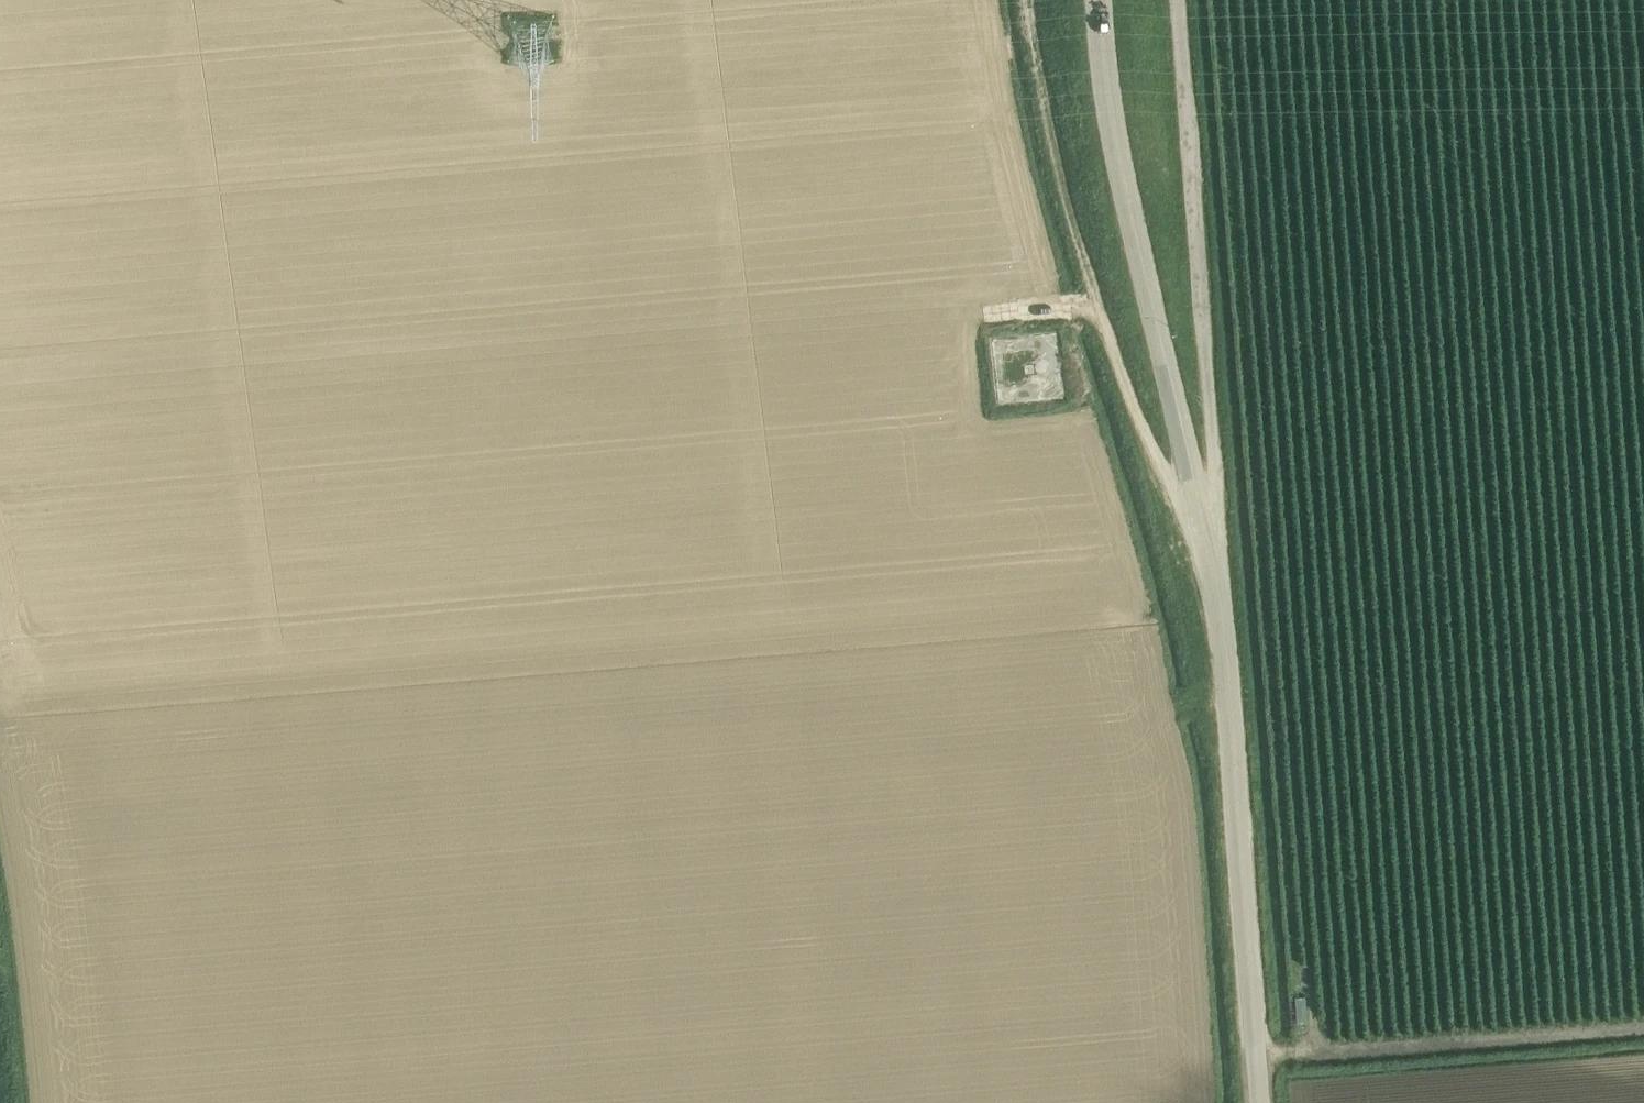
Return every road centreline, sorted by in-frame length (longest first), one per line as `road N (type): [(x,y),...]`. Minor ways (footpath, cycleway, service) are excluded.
road 1 (unclassified): [(1262,1102),(1223,560),(1108,154),(1093,0)]
road 2 (track): [(1223,560),(1179,0)]

